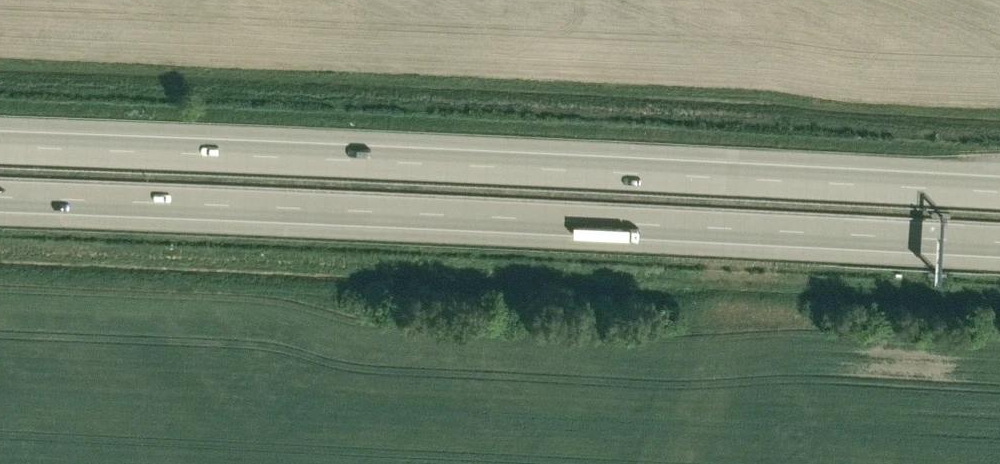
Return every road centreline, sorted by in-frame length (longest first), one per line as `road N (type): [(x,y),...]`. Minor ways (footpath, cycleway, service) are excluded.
road 1 (motorway): [(0,200),(999,246)]
road 2 (motorway): [(999,187),(0,143)]

